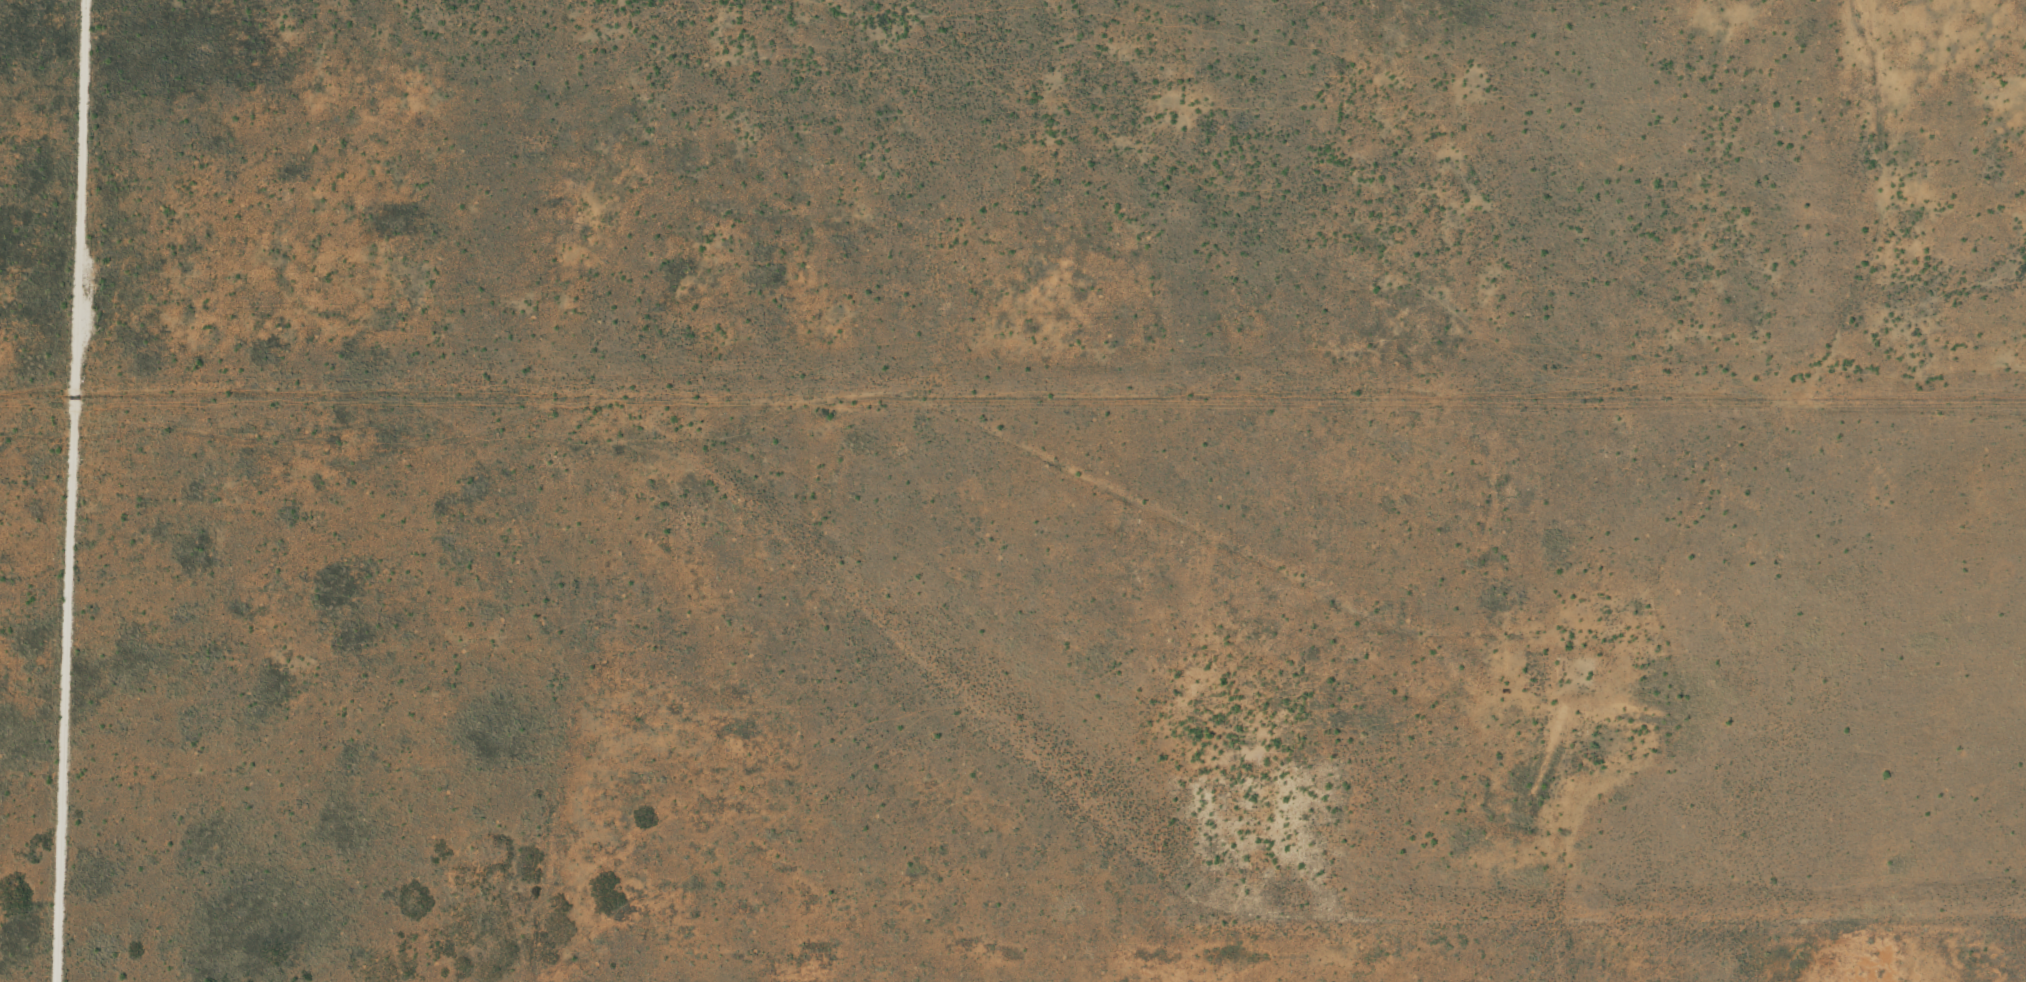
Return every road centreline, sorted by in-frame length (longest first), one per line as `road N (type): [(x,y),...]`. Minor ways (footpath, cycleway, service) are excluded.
road 1 (track): [(1589,924),(1640,813),(1650,757),(1680,721),(1701,528),(1817,401),(1852,304),(1859,0)]
road 2 (track): [(649,981),(648,879),(618,792),(603,787),(567,665),(436,380)]
road 3 (track): [(1240,935),(1589,924)]

